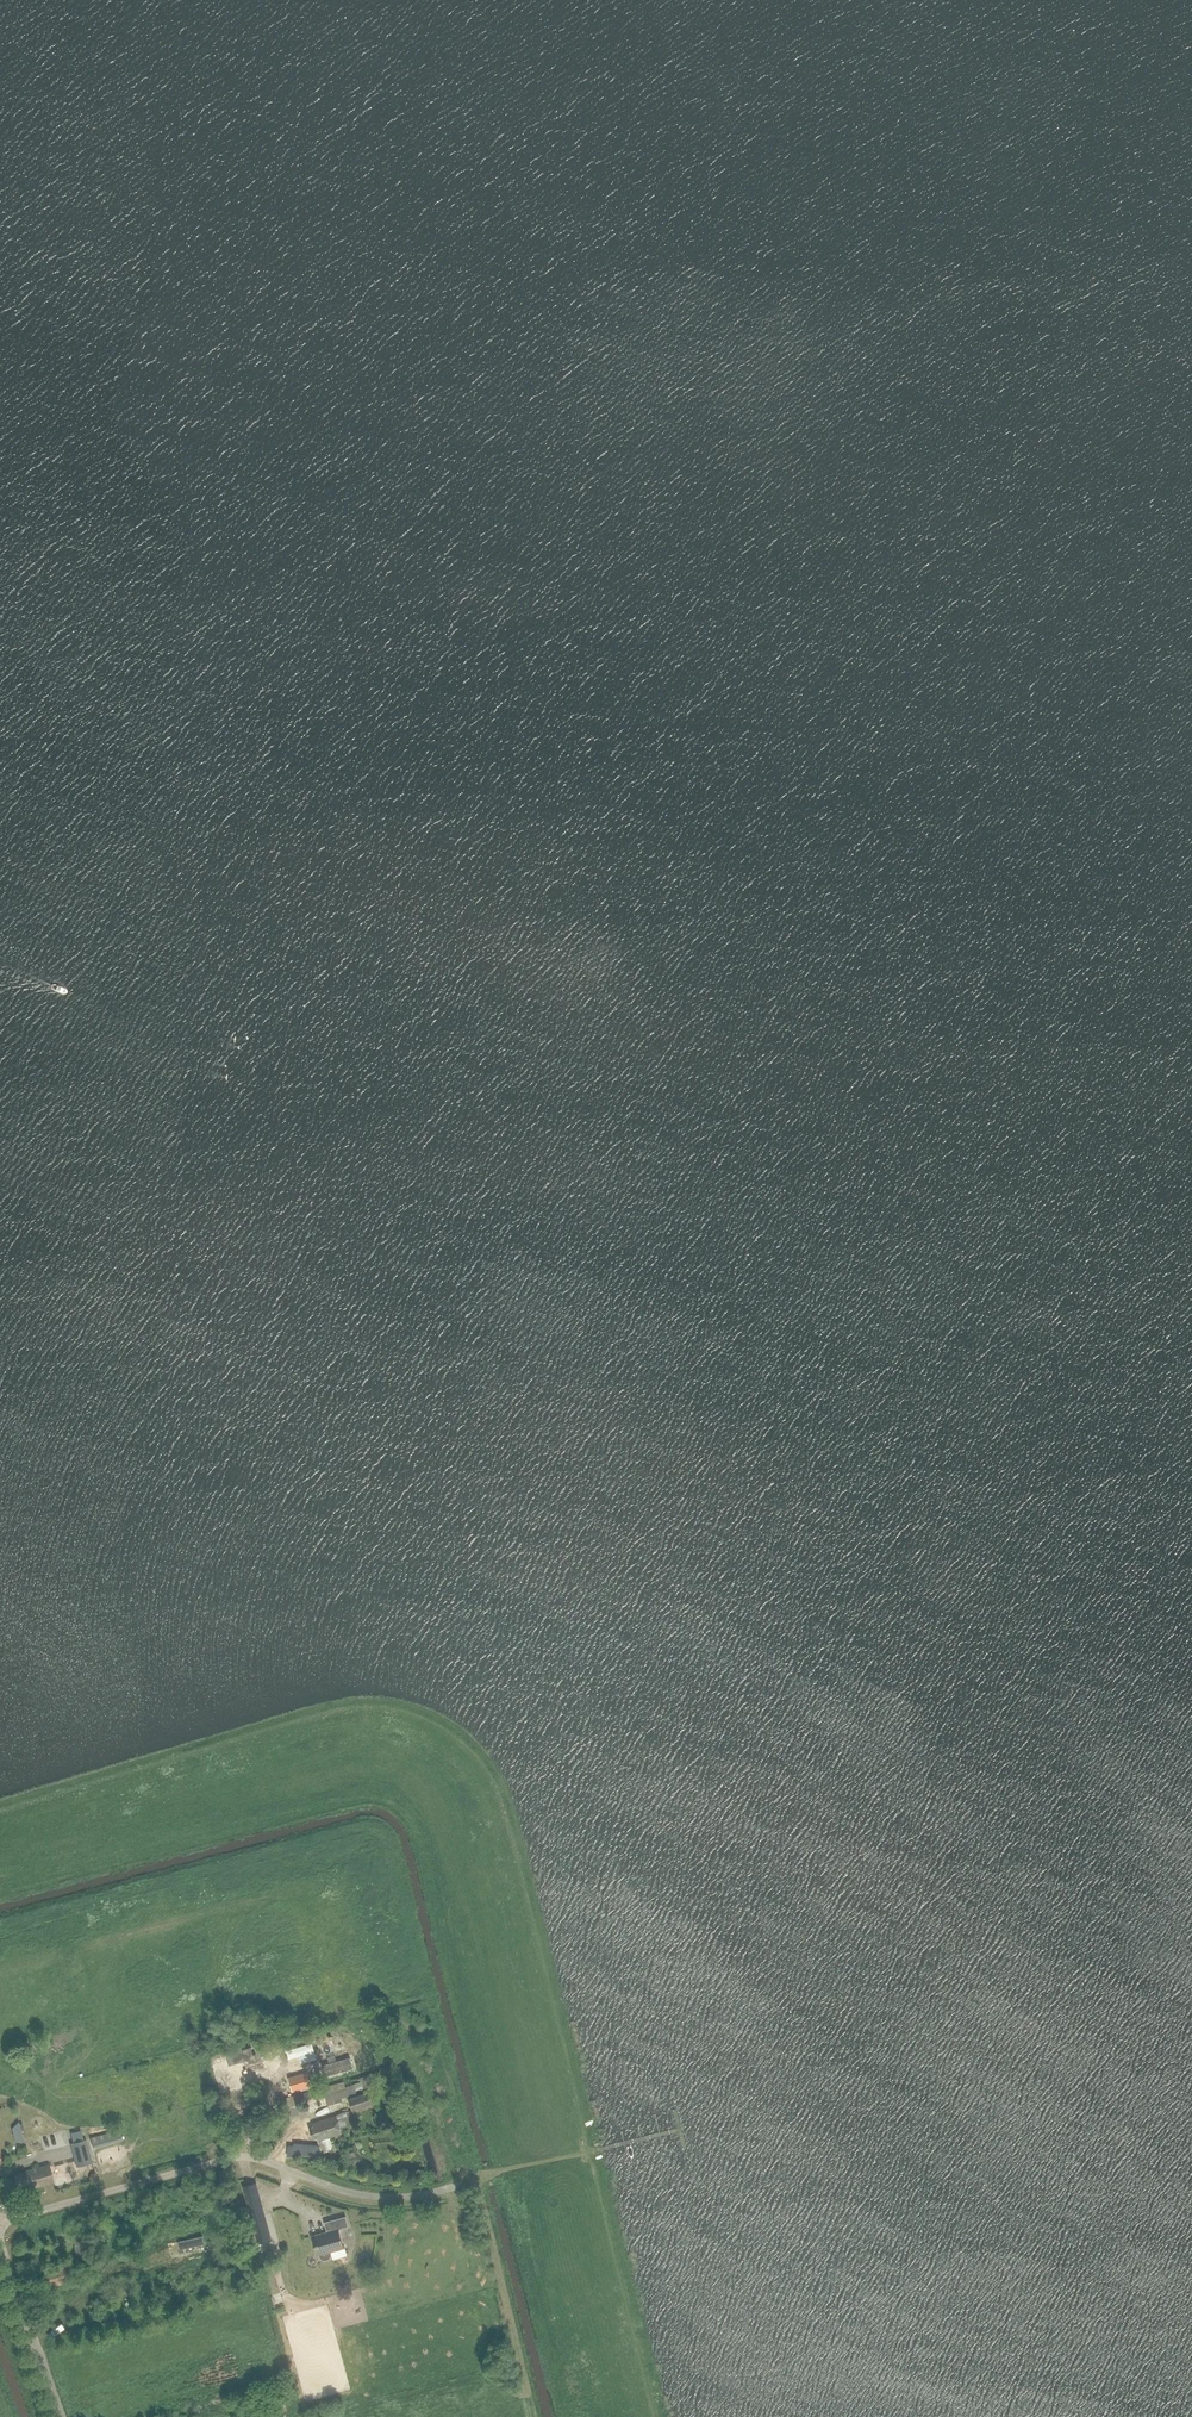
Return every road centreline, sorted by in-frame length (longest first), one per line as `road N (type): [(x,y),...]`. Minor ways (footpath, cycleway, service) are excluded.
road 1 (residential): [(0,2224),(236,2156),(360,2195),(407,2197),(455,2185)]
road 2 (residential): [(58,2416),(0,2252)]

